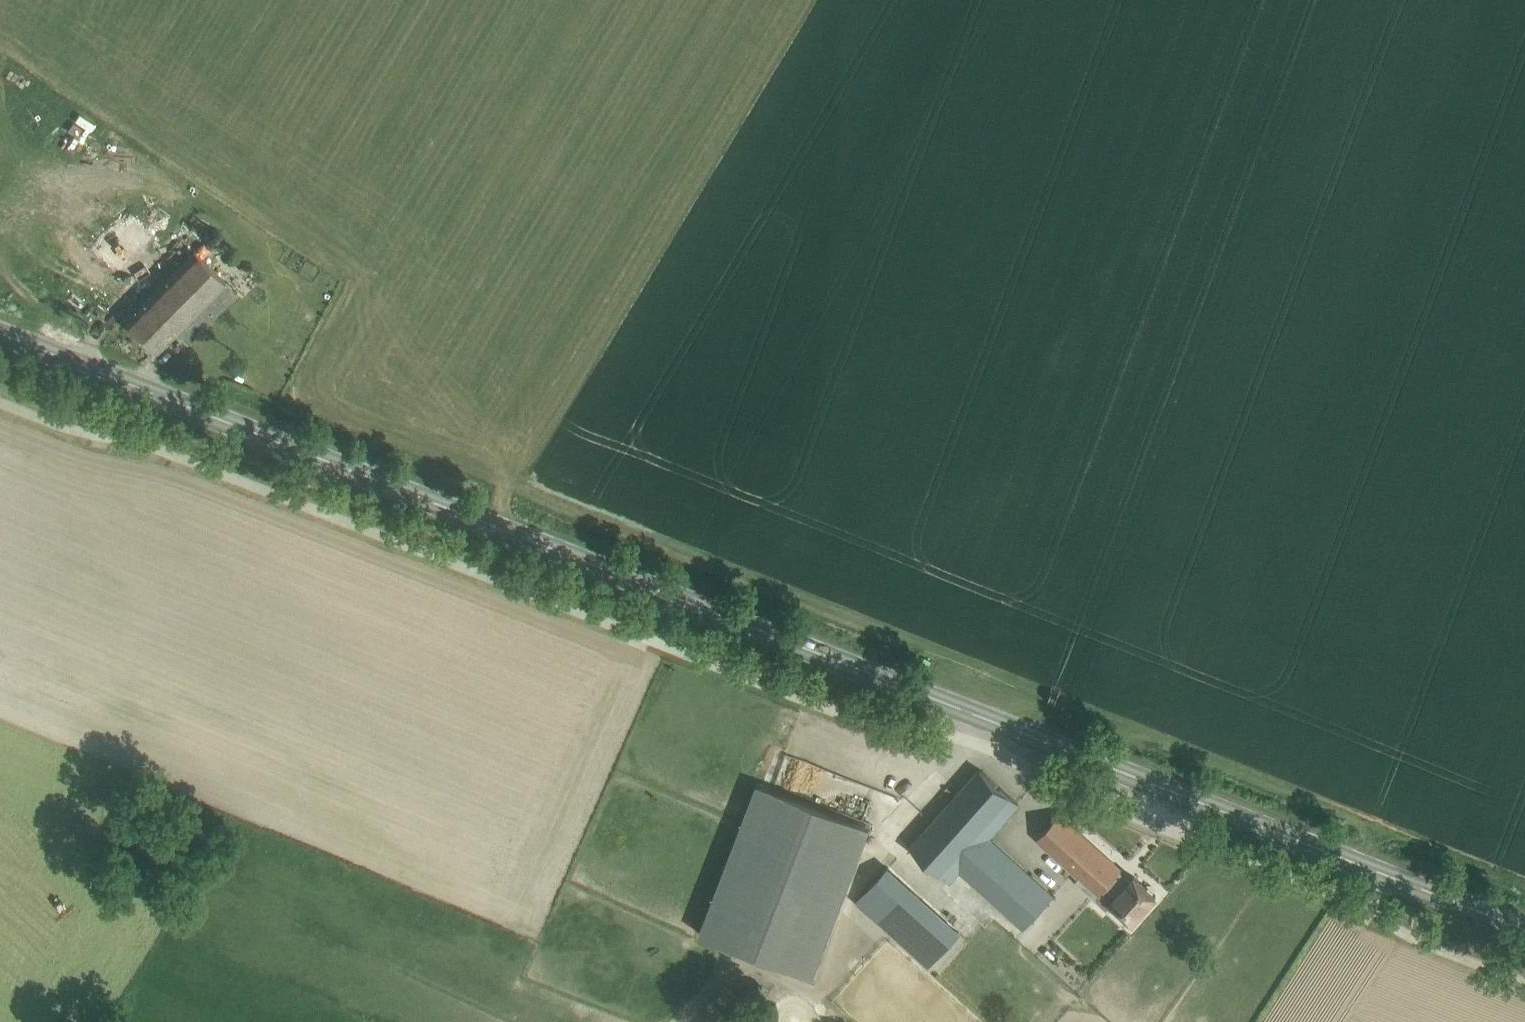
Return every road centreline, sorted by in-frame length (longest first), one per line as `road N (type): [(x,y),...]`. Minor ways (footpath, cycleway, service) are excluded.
road 1 (tertiary): [(1524,928),(0,331)]

